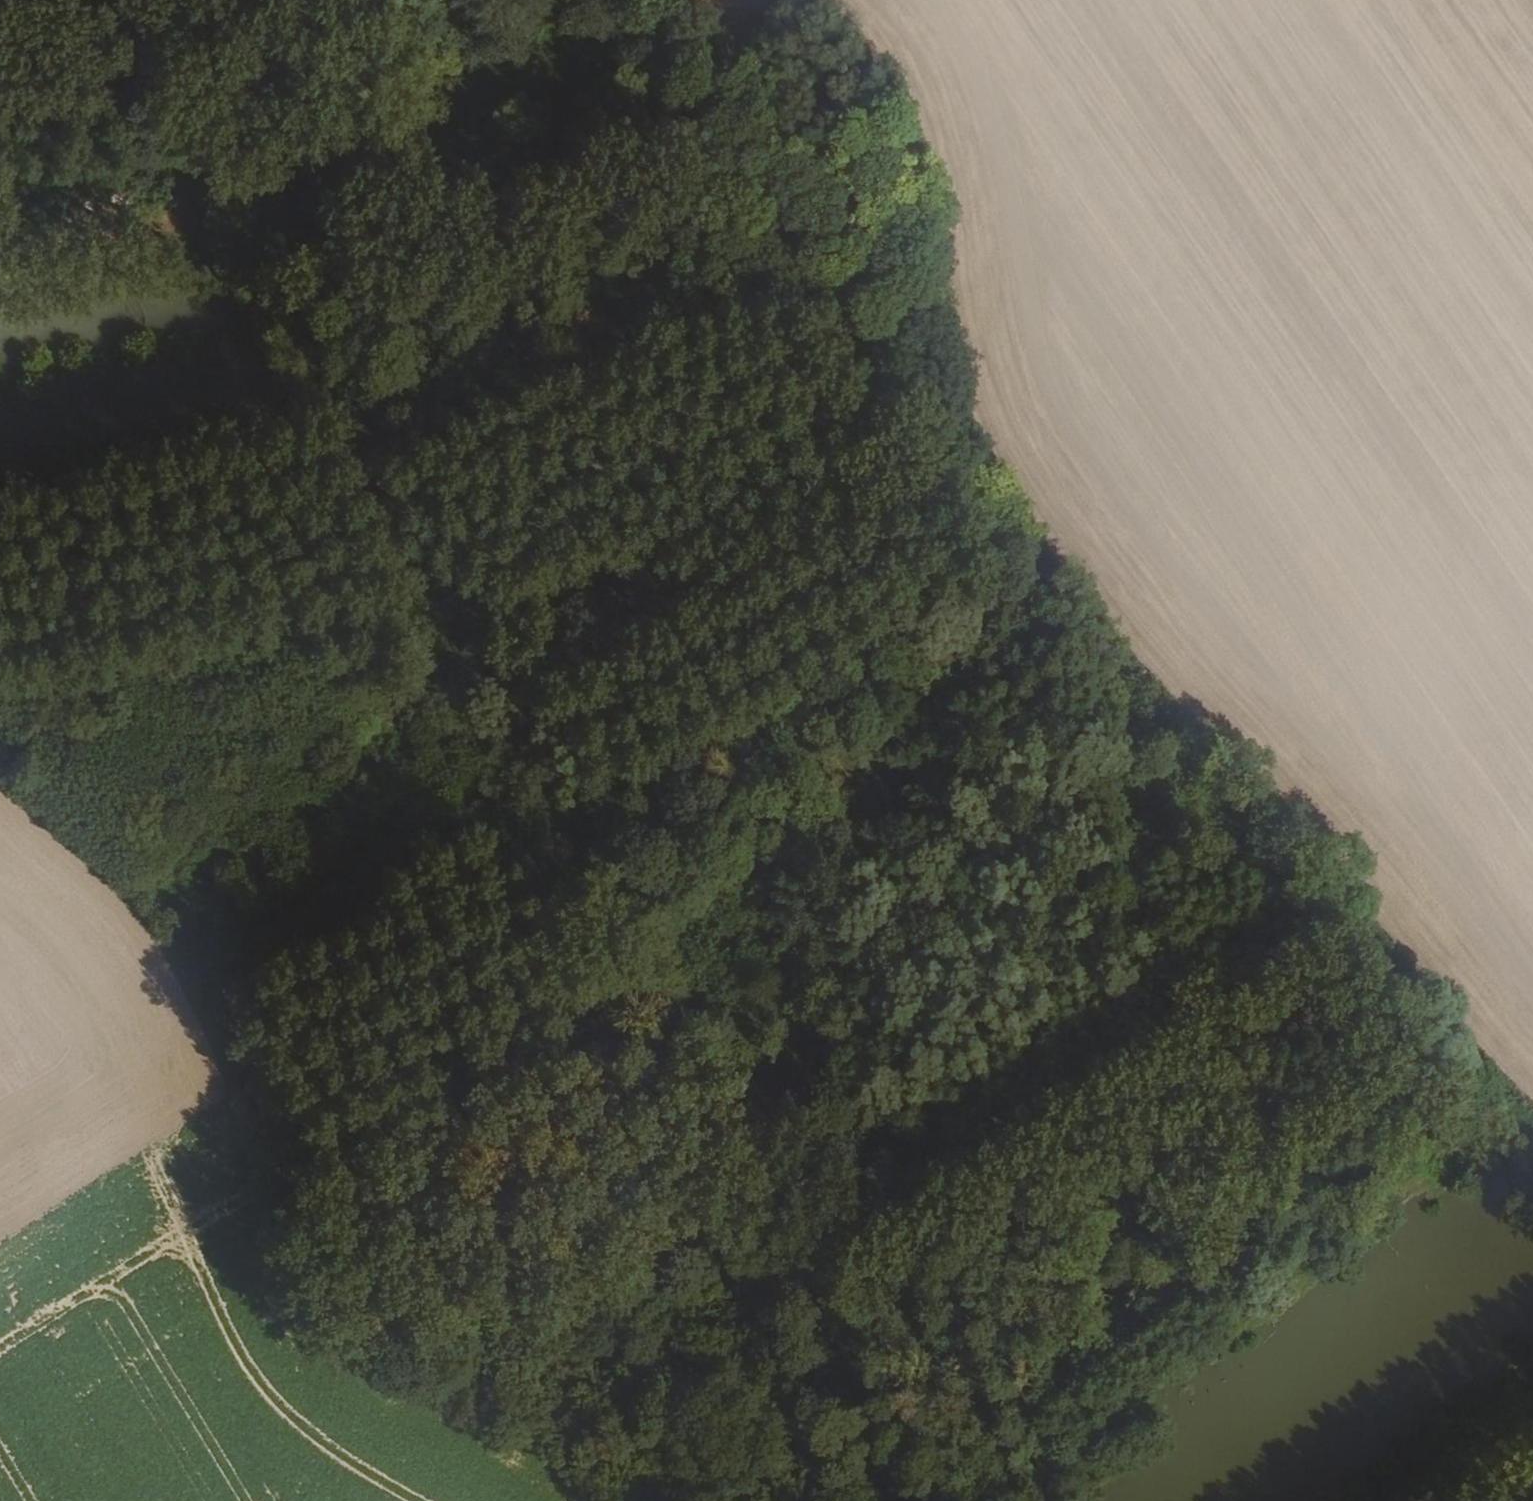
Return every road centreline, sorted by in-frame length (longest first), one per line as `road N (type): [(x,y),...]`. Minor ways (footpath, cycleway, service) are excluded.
road 1 (track): [(1532,1140),(823,323),(596,19)]
road 2 (track): [(77,0),(190,230),(596,19)]

